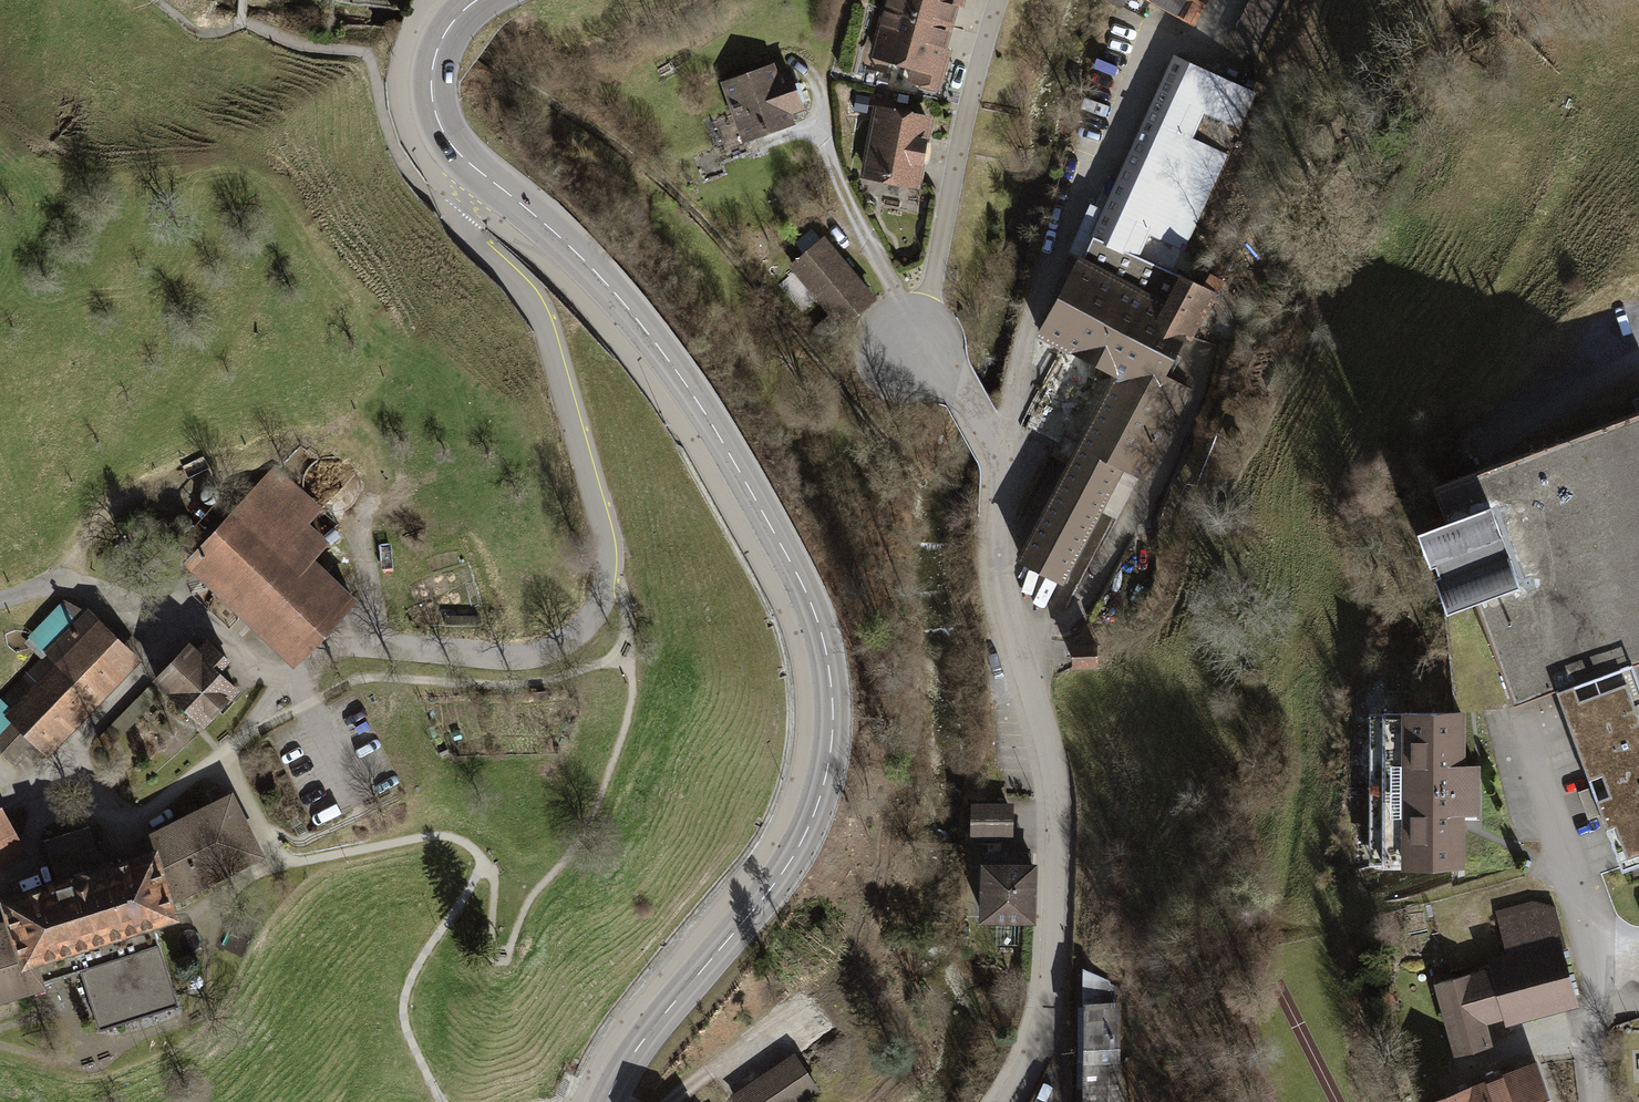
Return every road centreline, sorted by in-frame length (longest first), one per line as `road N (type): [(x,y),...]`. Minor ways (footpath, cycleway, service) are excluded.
road 1 (primary): [(606,1101),(806,835),(829,761),(828,661),(810,598),(674,368),(602,279),(477,171)]
road 2 (unclassified): [(477,171),(461,196),(461,218),(541,323),(602,531),(605,577),(588,620),(540,653),(375,645)]
road 3 (residential): [(1008,1101),(1032,1058),(1053,965),(1054,818),(1045,737),(1003,592),(994,465)]
road 4 (residential): [(994,465),(1063,229),(1159,50),(1200,35),(1224,0)]
road 5 (unclassified): [(0,601),(54,584),(94,588),(208,628),(288,686),(330,650),(375,645)]
road 6 (residential): [(1598,1101),(1588,1023),(1594,953),(1521,712)]
road 7 (primary): [(477,171),(441,126),(433,79),(446,34),(477,0)]
road 8 (track): [(65,583),(115,509),(153,492),(182,500)]
road 9 (residential): [(994,465),(945,379),(915,352)]
road 10 (unclassified): [(375,645),(354,520)]

